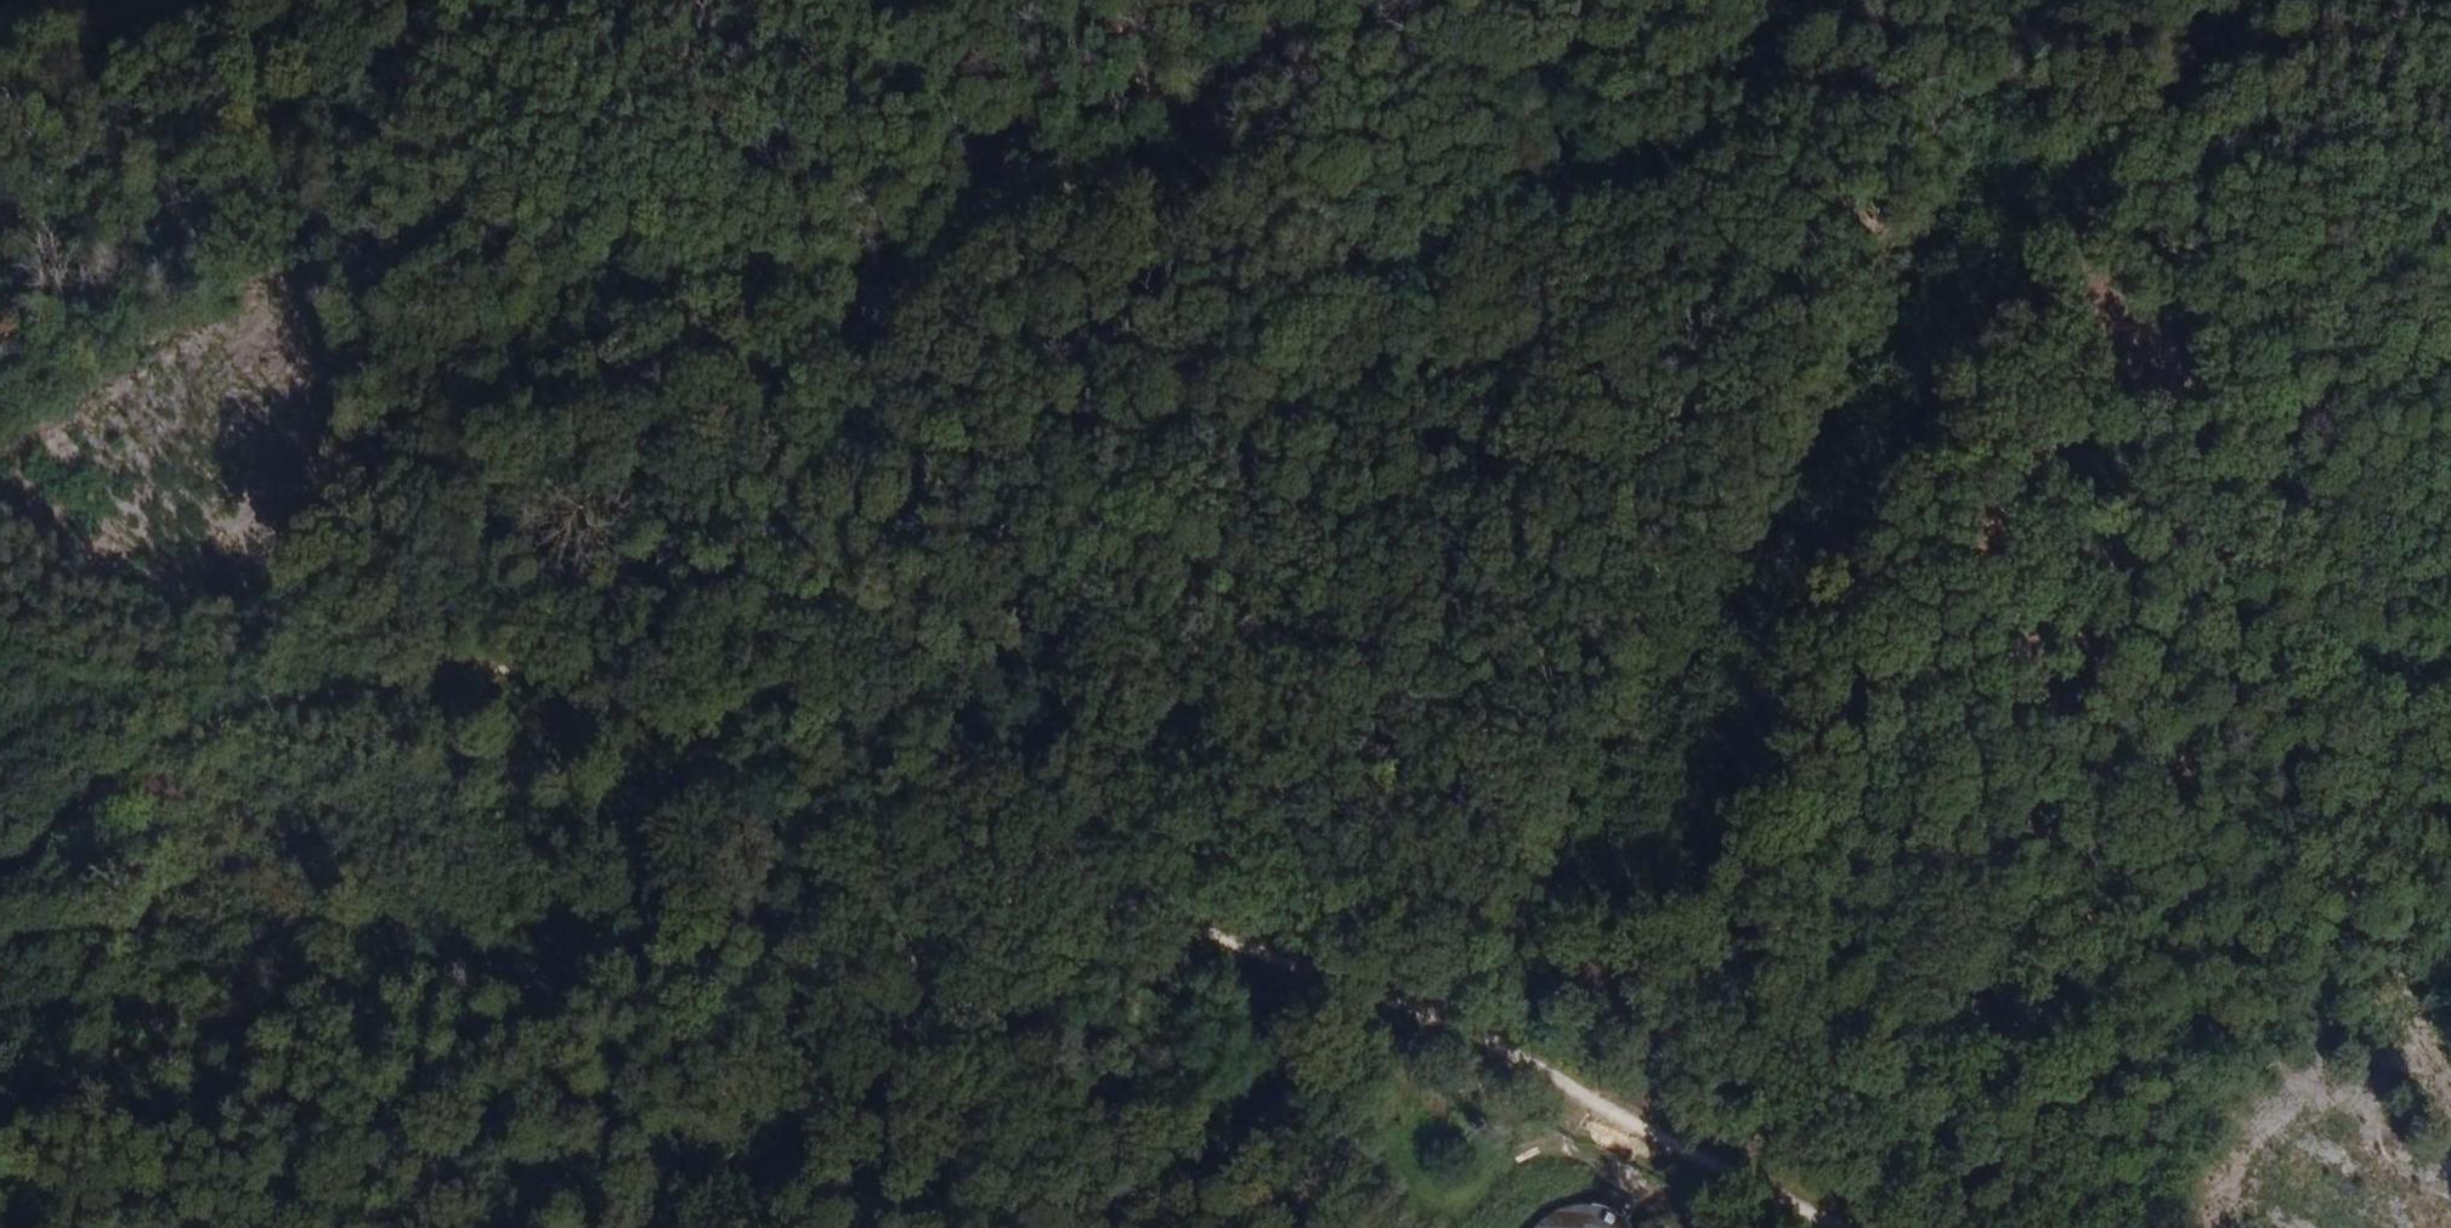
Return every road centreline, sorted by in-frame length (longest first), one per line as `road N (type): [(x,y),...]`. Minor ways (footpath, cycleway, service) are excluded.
road 1 (track): [(0,883),(20,880),(137,776),(252,706),(491,670),(802,834),(1082,855)]
road 2 (track): [(1082,855),(1770,1227)]
road 3 (track): [(1082,855),(917,1053),(803,1227)]

